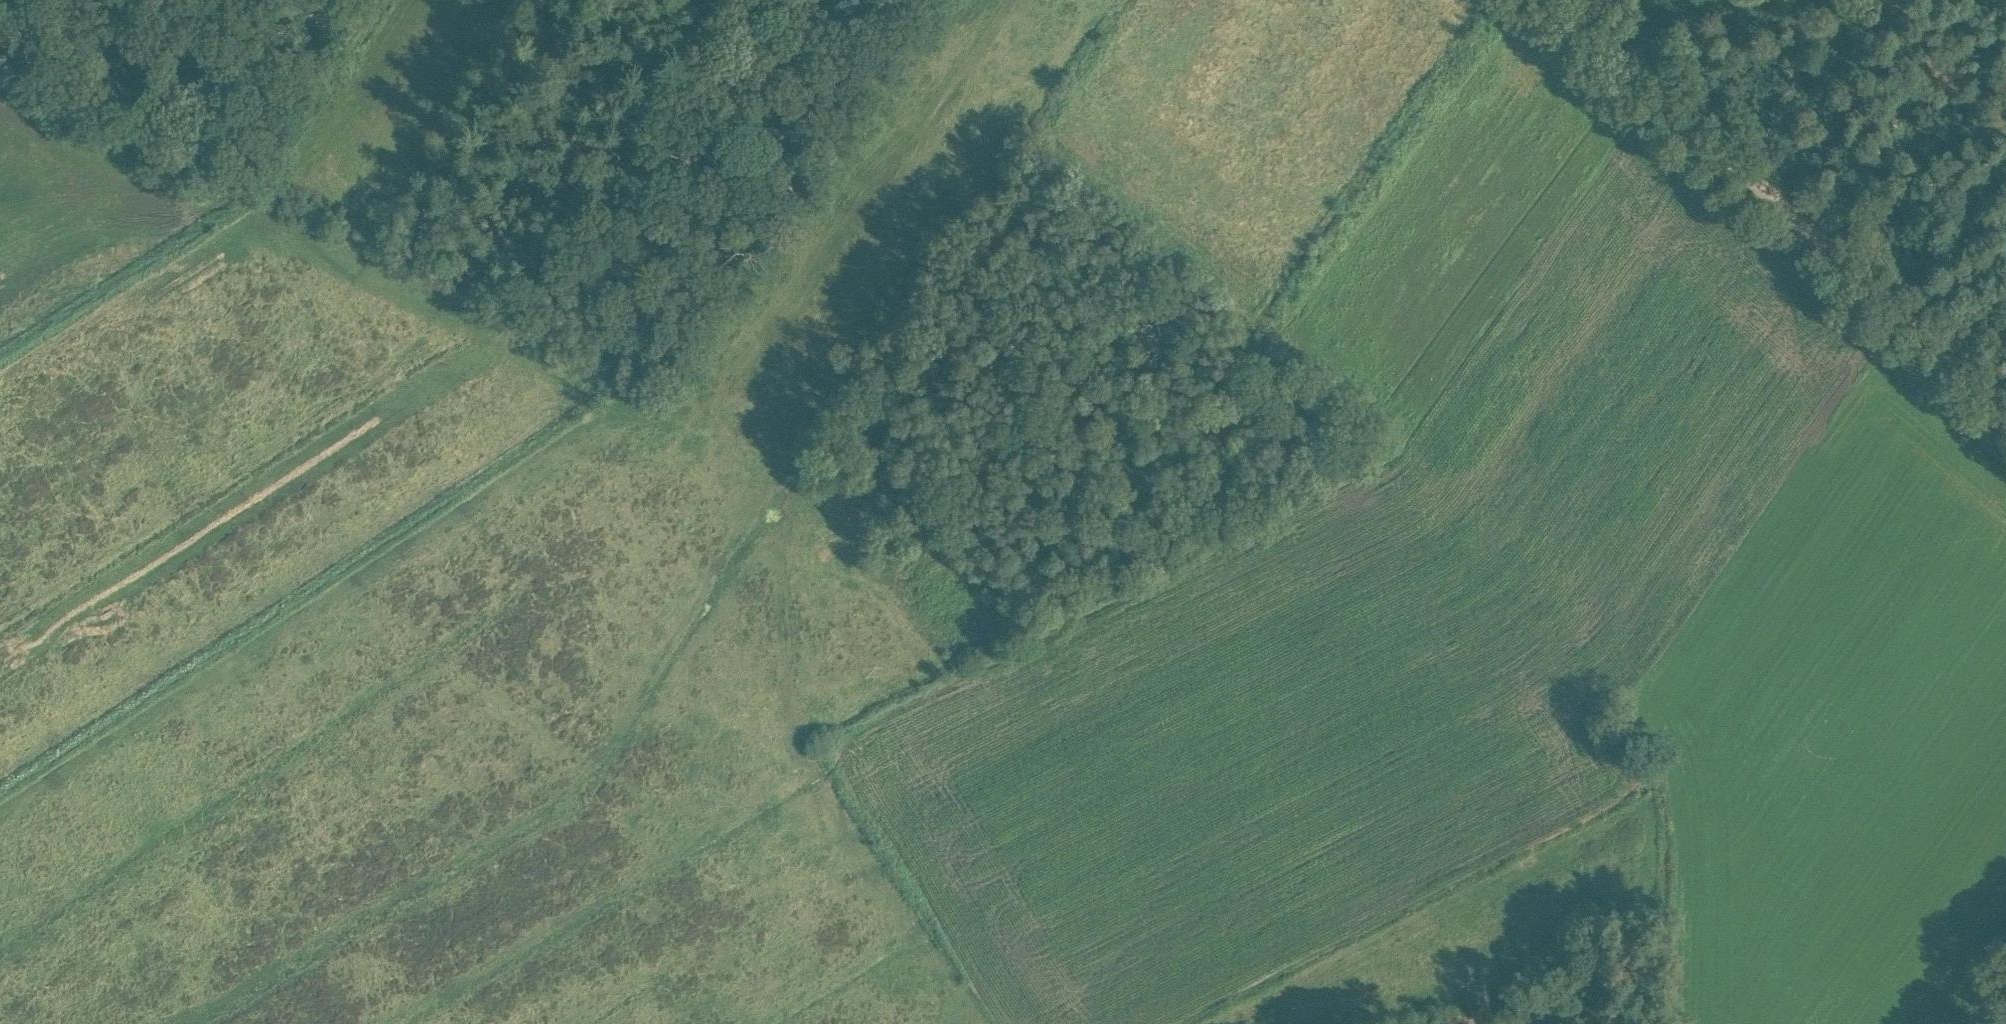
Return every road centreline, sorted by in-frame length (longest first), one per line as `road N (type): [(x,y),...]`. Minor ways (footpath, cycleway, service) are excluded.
road 1 (track): [(2005,398),(1559,0)]

